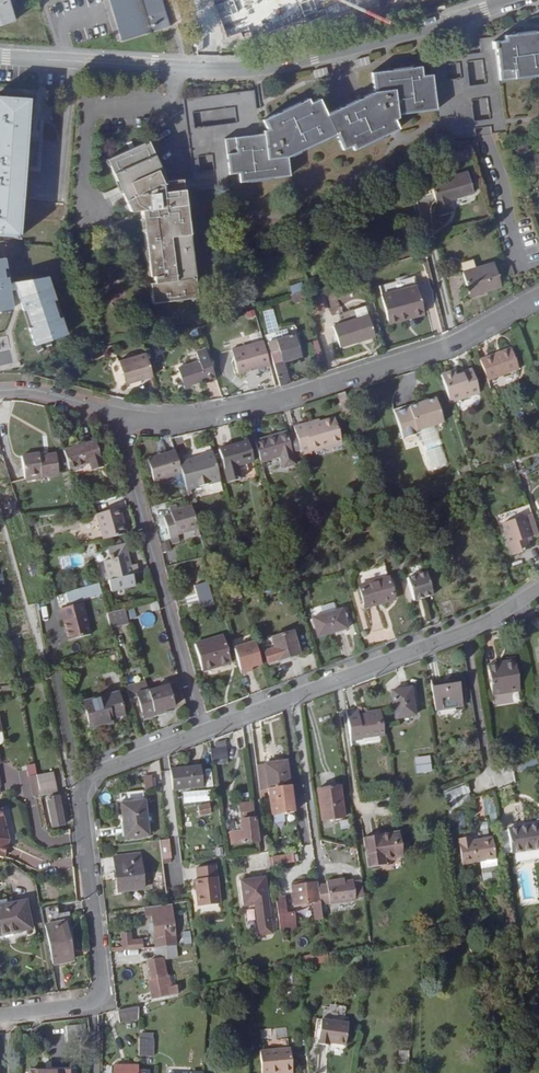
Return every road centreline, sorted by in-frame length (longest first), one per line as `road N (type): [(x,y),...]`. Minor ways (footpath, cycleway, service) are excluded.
road 1 (residential): [(109,416),(179,422),(225,414),(419,356),(538,297)]
road 2 (residential): [(204,730),(400,659),(538,591)]
road 3 (residential): [(97,769),(77,785),(103,992),(78,1006),(0,1017)]
road 4 (residential): [(109,416),(124,437),(204,730)]
road 5 (residential): [(514,0),(313,58),(255,71),(210,69)]
road 6 (residential): [(210,69),(0,57)]

